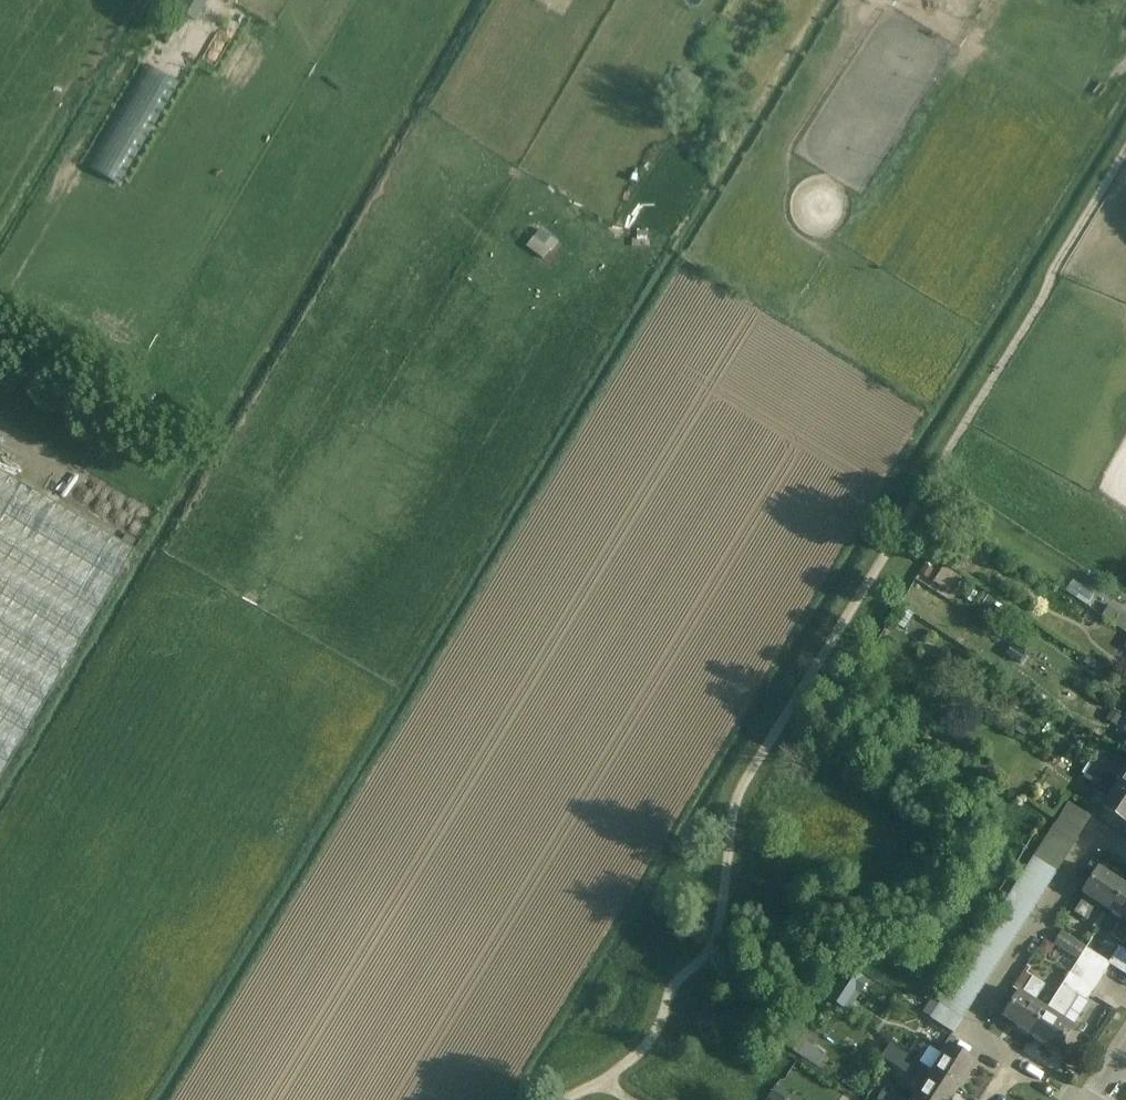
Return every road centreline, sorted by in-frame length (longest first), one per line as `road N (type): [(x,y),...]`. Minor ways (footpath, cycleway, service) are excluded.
road 1 (residential): [(1013,1048),(970,1022),(1101,815),(1125,833)]

